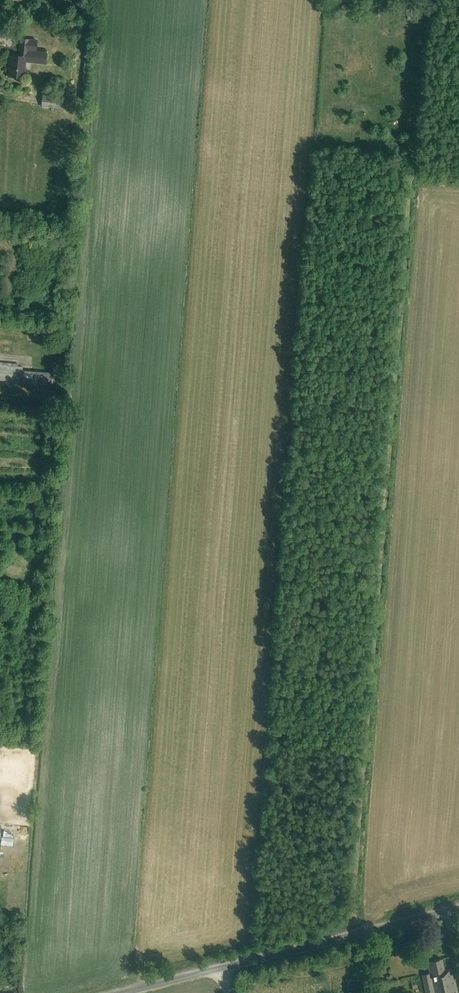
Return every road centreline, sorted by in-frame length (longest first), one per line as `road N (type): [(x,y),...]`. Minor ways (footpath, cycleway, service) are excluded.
road 1 (unclassified): [(126,992),(458,908)]

